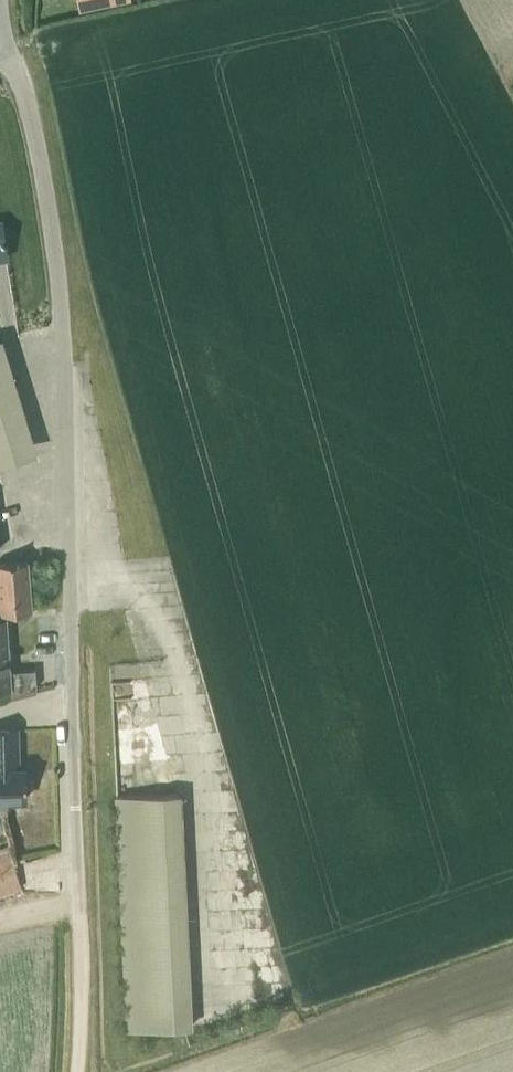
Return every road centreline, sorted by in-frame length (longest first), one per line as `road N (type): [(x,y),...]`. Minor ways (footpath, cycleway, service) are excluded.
road 1 (unclassified): [(87,802),(79,394),(65,202),(0,34)]
road 2 (track): [(87,802),(76,1071)]

